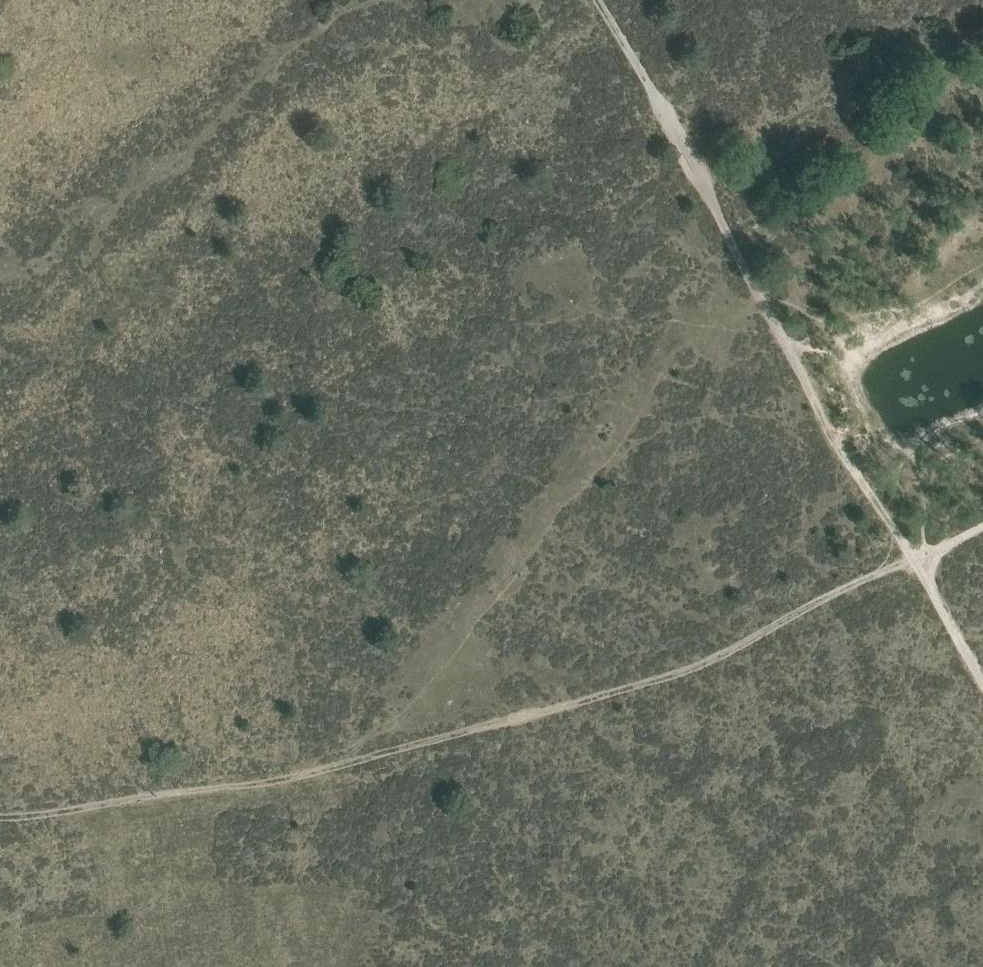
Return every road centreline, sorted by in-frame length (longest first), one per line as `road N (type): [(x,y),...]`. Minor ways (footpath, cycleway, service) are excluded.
road 1 (track): [(0,817),(283,779),(489,727),(636,685),(914,558)]
road 2 (track): [(600,0),(914,558)]

